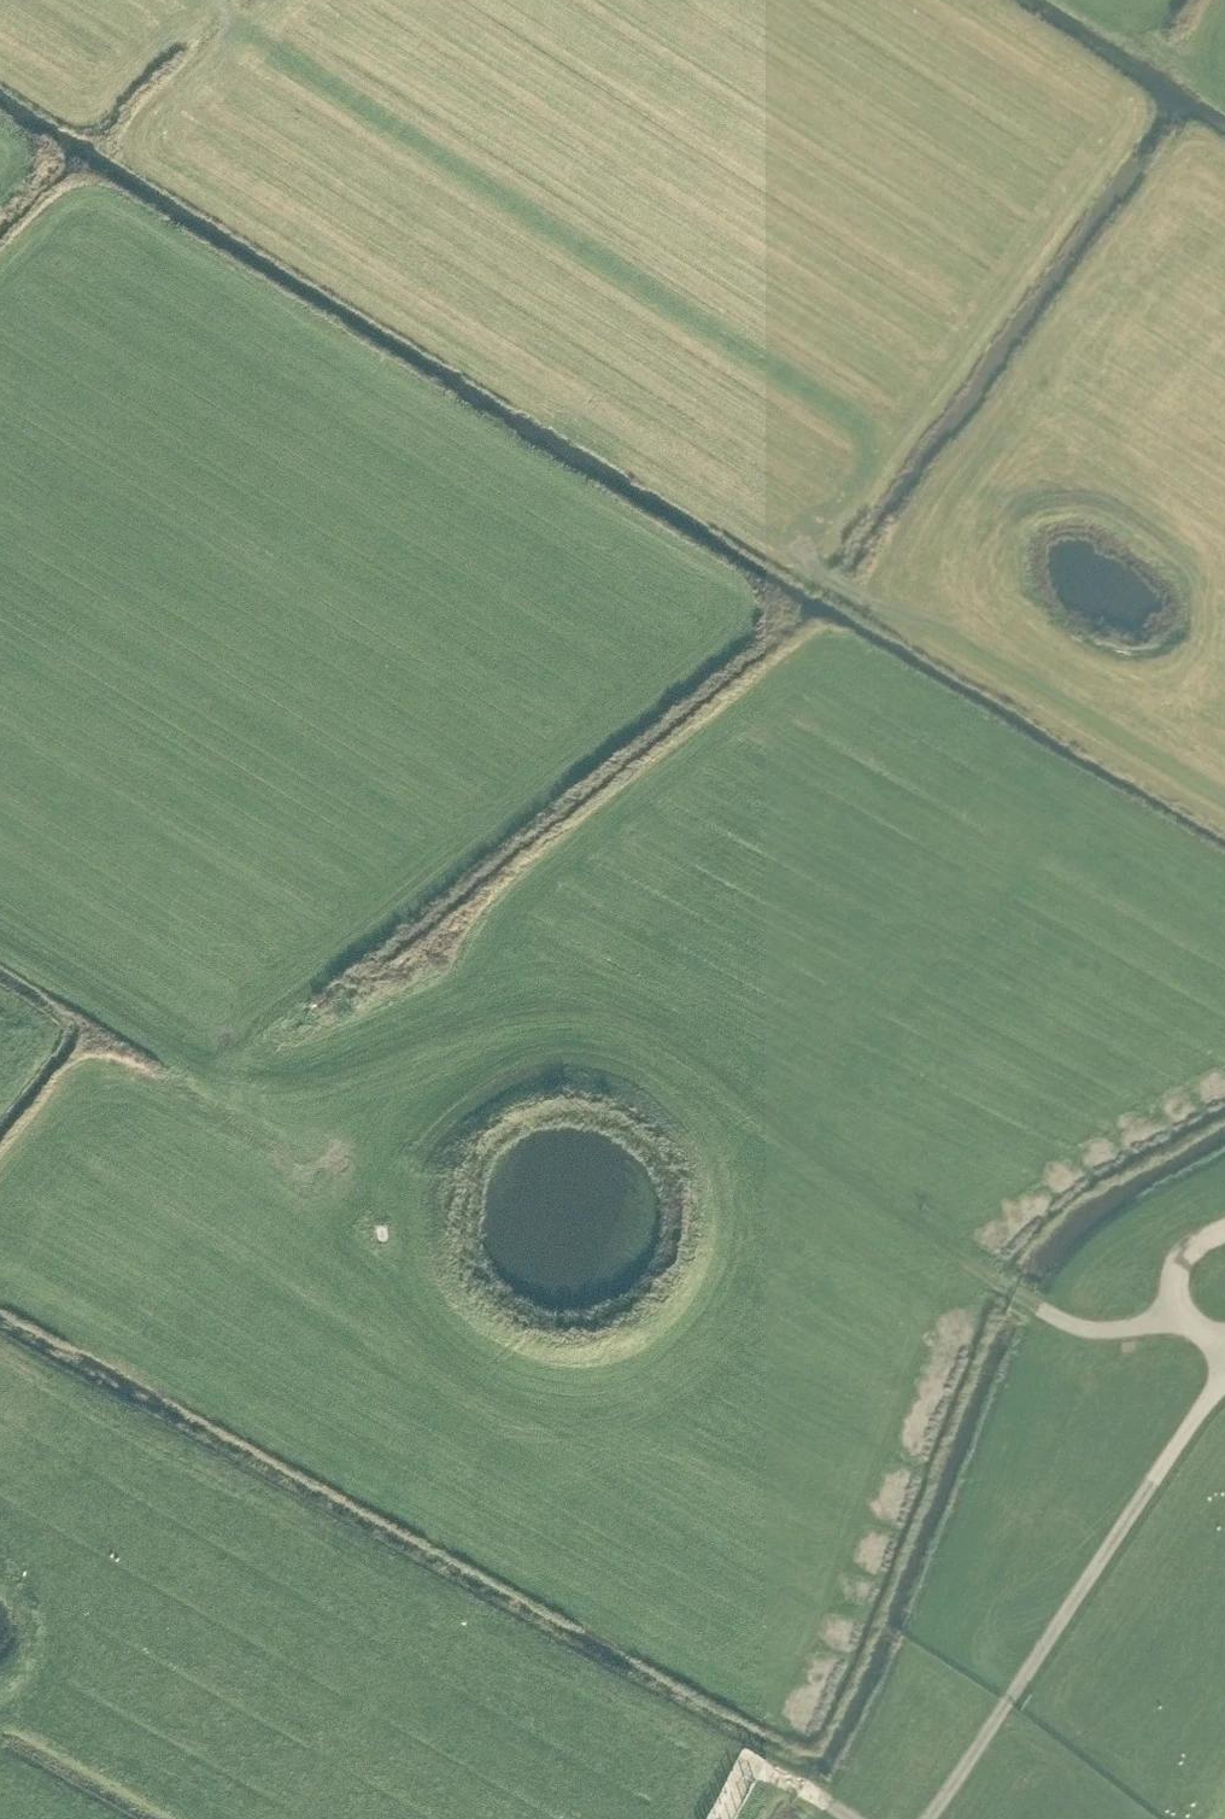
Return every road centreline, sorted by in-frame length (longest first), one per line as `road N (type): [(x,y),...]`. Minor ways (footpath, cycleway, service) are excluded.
road 1 (track): [(1173,1318),(1082,1329),(973,1269)]

